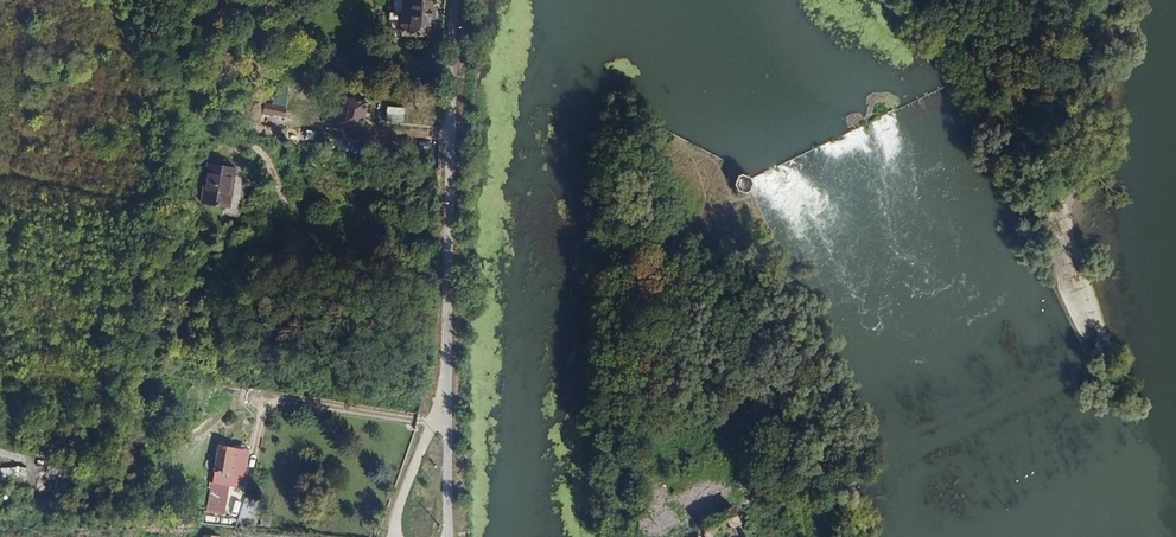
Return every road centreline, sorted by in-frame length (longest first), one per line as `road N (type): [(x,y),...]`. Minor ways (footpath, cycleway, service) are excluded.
road 1 (residential): [(458,0),(445,422)]

